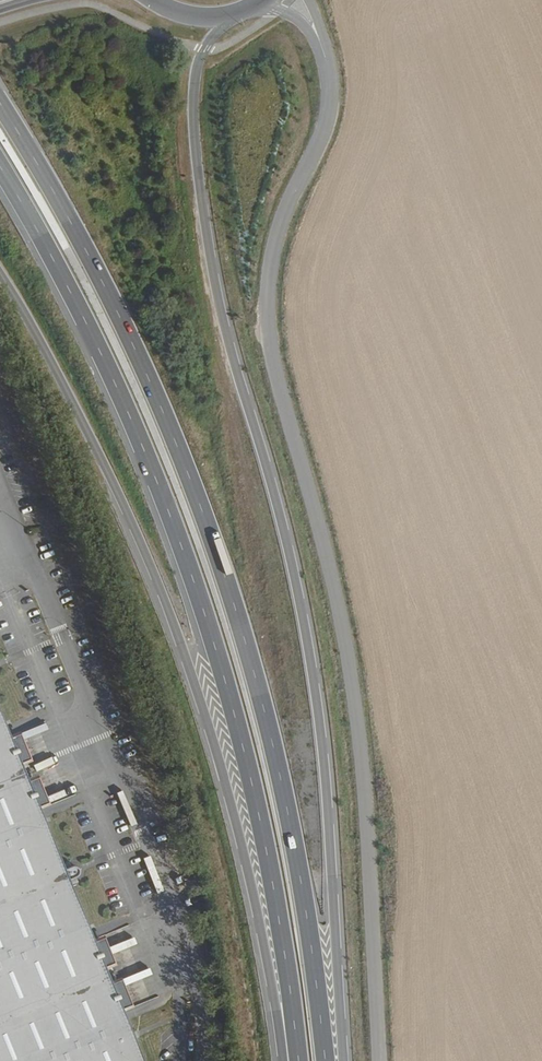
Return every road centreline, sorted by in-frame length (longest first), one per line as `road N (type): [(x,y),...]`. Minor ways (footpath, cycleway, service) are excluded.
road 1 (primary): [(345,1060),(315,682),(294,561),(201,203),(197,69),(226,16)]
road 2 (unclassified): [(320,44),(329,70),(326,118),(281,221),(271,259),(270,341),(350,677),(379,1060)]
road 3 (primary): [(325,1060),(296,847),(216,546),(155,388),(0,106)]
road 4 (primary): [(0,179),(57,268),(155,477),(199,597),(269,864),(298,1060)]
road 5 (primary): [(0,279),(116,488),(161,592),(230,802),(285,1060)]

